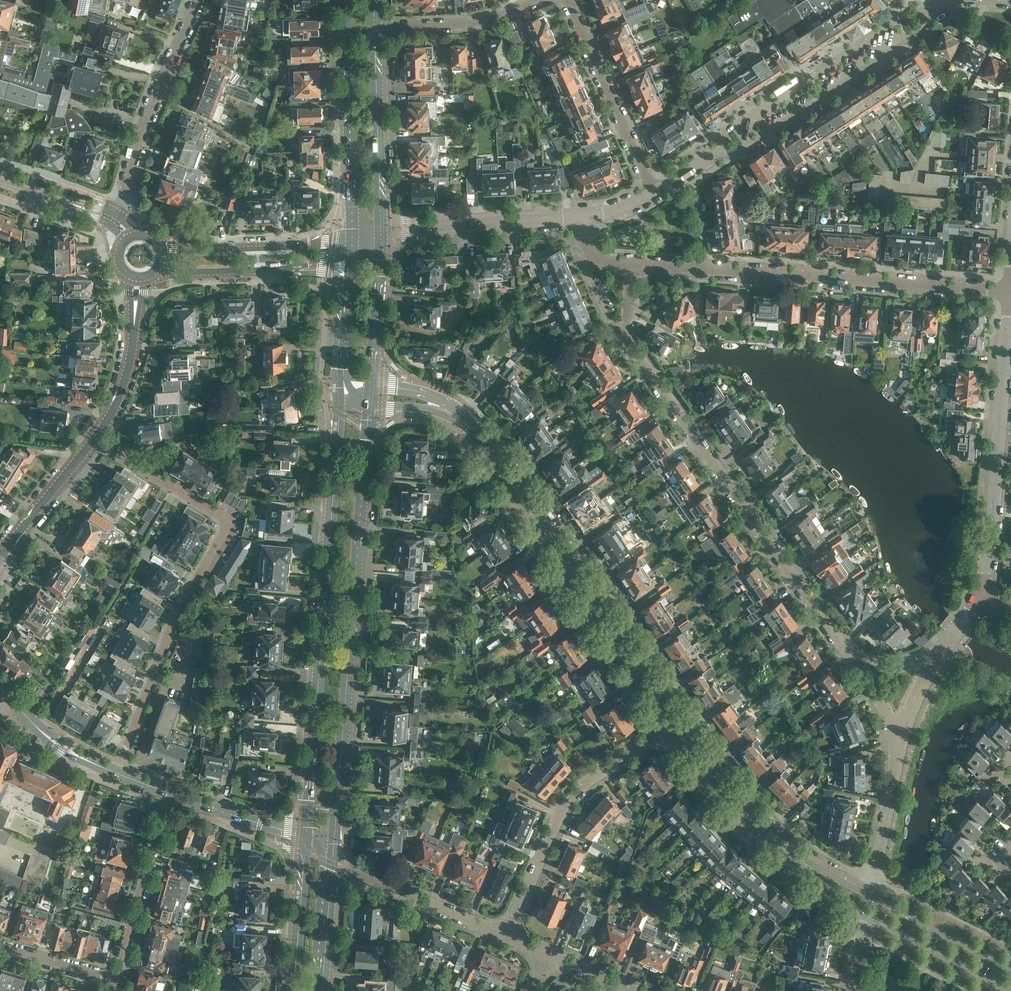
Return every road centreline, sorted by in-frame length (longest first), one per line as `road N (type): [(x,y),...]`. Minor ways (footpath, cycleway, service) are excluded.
road 1 (primary): [(340,390),(306,835)]
road 2 (residential): [(92,442),(233,518),(189,589),(116,772)]
road 3 (primary): [(334,843),(370,405)]
road 4 (residential): [(630,337),(854,665)]
road 5 (secondary): [(677,723),(473,429),(448,408)]
road 6 (residential): [(1010,290),(634,264)]
road 7 (residential): [(677,723),(574,802),(510,936)]
road 8 (residential): [(983,591),(1009,332)]
road 9 (residential): [(721,148),(738,153),(915,39),(928,12)]
road 10 (residential): [(928,12),(901,16),(724,131),(721,148)]
road 11 (primary): [(345,0),(350,235)]
road 12 (residential): [(109,217),(195,0)]
road 13 (residential): [(653,190),(569,0)]
road 14 (primary): [(382,230),(376,24)]
road 15 (residential): [(382,230),(583,216)]
road 16 (residential): [(116,980),(167,791)]
road 17 (tertiary): [(350,235),(301,246),(158,245)]
road 18 (tertiary): [(156,269),(348,267)]
road 19 (residential): [(92,442),(127,371),(137,276)]
road 20 (secondary): [(791,854),(731,796),(677,723)]
road 21 (residential): [(510,936),(359,871)]
road 22 (secondary): [(867,917),(1010,990)]
road 23 (residential): [(376,24),(476,22),(530,0)]
road 24 (primary): [(372,387),(382,230)]
road 25 (secondary): [(1010,967),(872,895)]
road 26 (primary): [(306,835),(293,990)]
road 27 (residential): [(872,895),(900,742)]
road 28 (primary): [(322,990),(334,843)]
road 29 (residential): [(0,557),(92,442)]
road 30 (primary): [(306,835),(167,791)]
road 31 (primary): [(116,772),(63,747),(0,688)]
road 32 (primary): [(348,267),(340,390)]
road 33 (residential): [(116,980),(0,945)]

